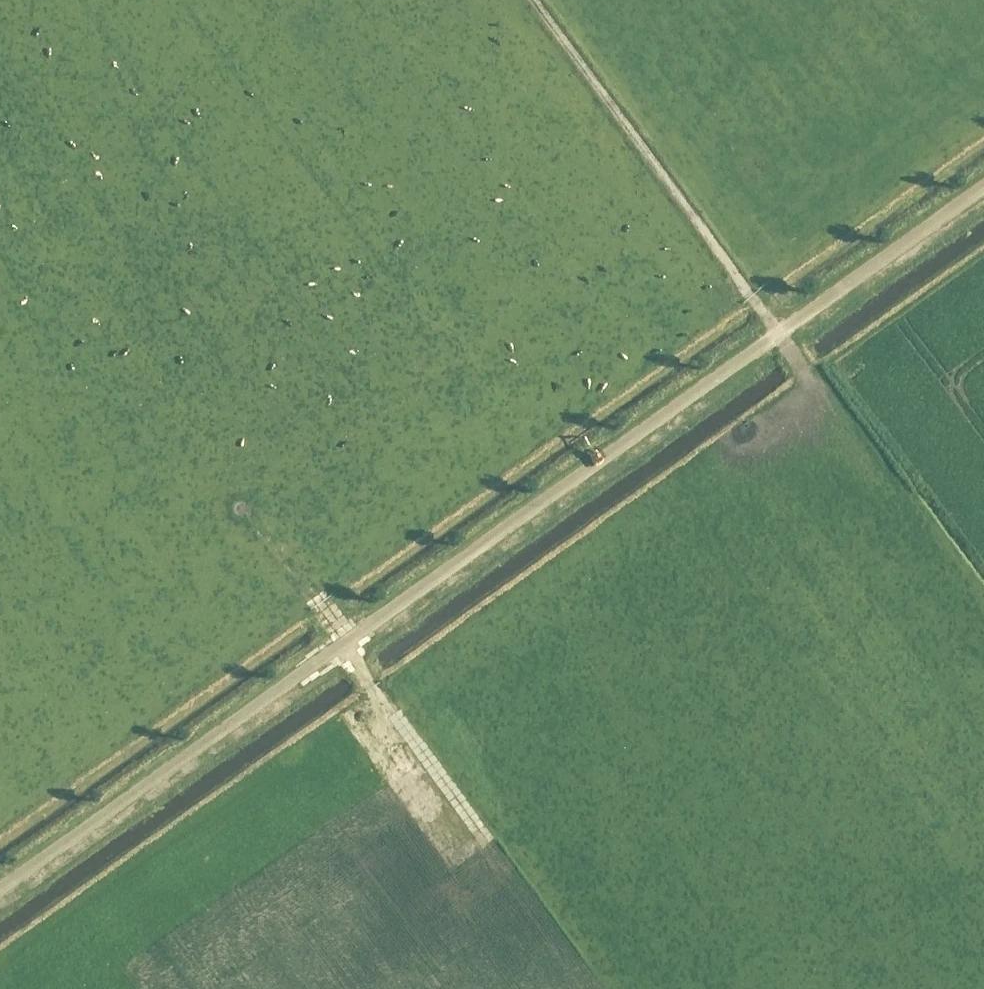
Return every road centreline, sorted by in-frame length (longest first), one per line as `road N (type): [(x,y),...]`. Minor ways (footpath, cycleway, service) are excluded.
road 1 (unclassified): [(0,898),(983,189)]

